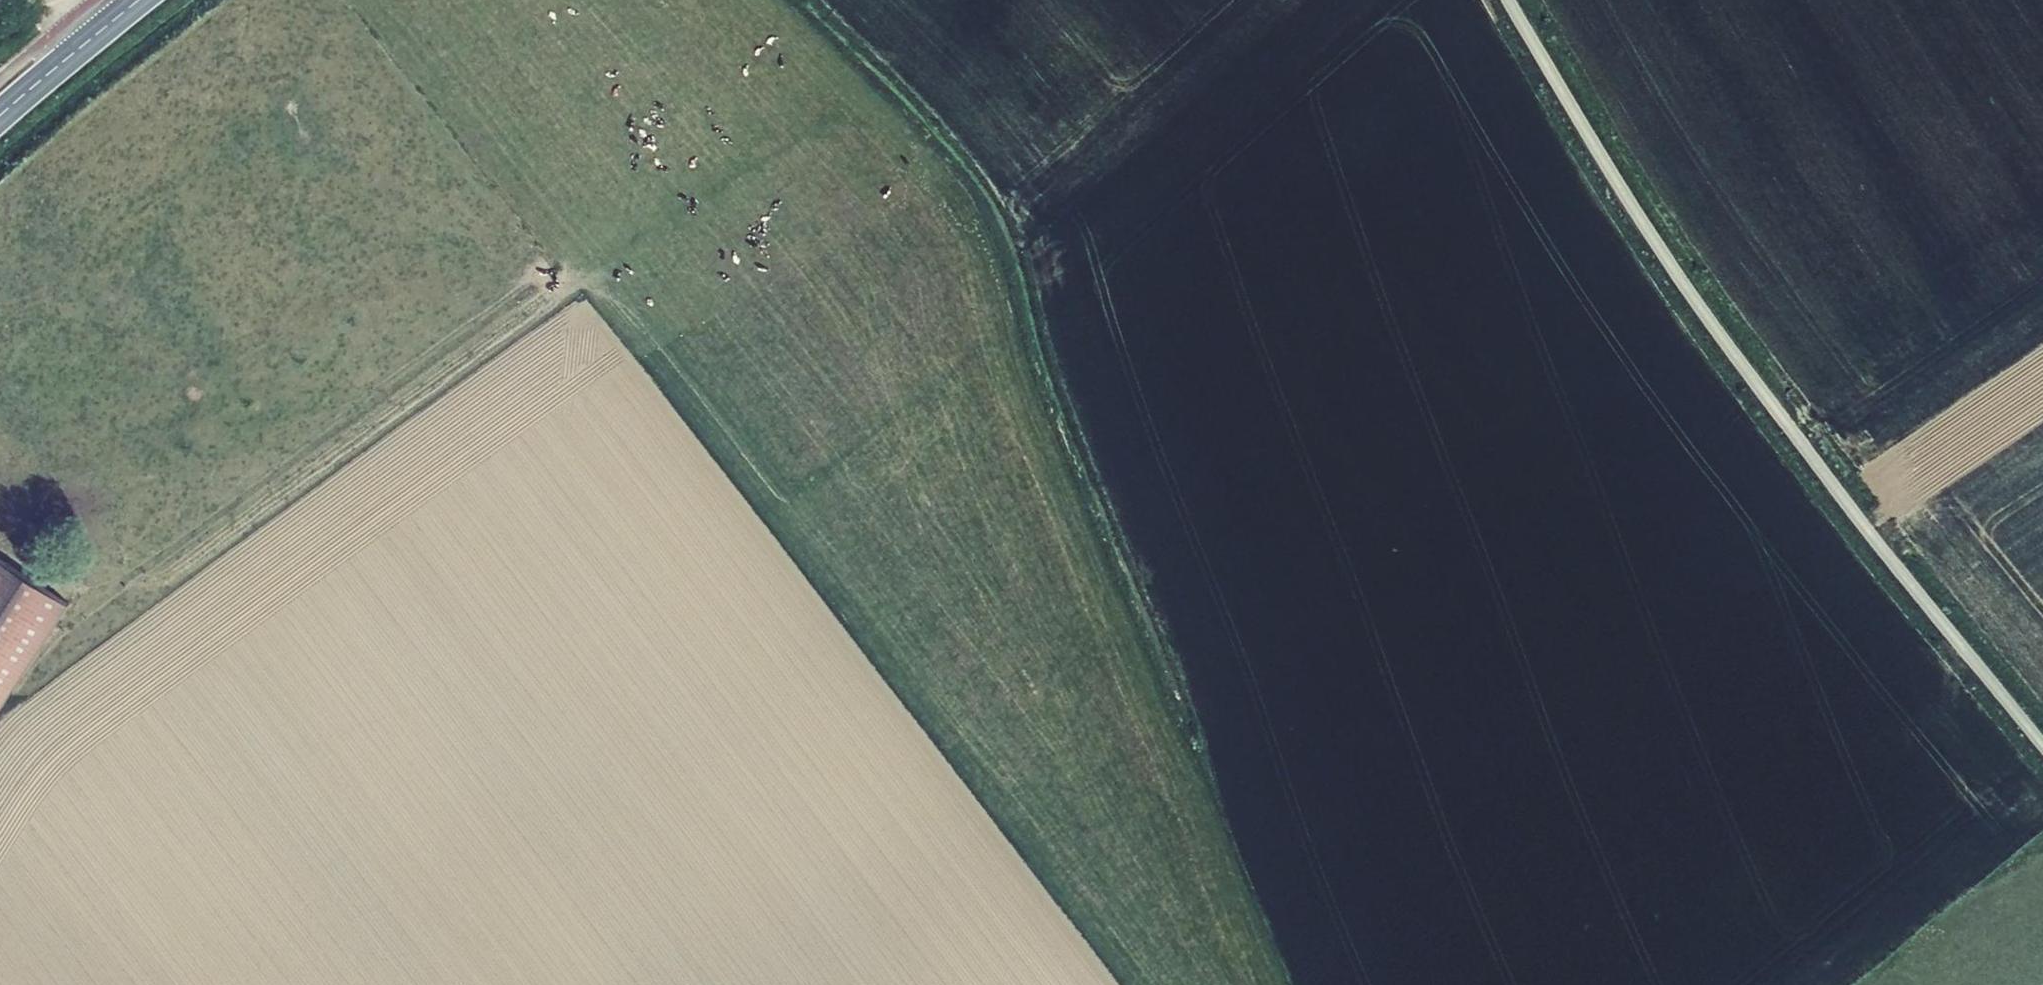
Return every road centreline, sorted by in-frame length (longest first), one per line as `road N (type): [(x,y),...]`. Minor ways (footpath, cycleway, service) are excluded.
road 1 (unclassified): [(1508,0),(1625,197),(1735,357),(2042,745)]
road 2 (secondary): [(0,117),(140,0)]

